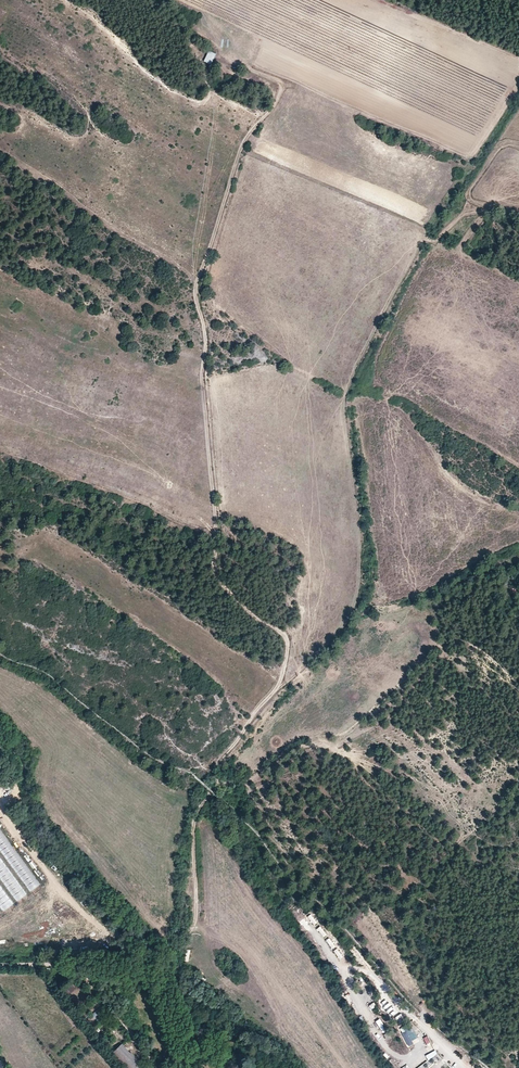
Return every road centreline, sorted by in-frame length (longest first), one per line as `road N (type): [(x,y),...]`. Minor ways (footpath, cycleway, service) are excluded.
road 1 (track): [(518,38),(462,17),(286,2),(281,91),(247,136),(194,291),(204,325),(201,386),(216,526),(280,581),(287,642)]
road 2 (track): [(287,642),(277,687),(215,765),(218,783),(195,820),(192,928),(156,976),(79,967)]
road 3 (track): [(518,552),(446,591),(437,606),(443,651),(388,718),(336,745),(300,748),(231,786)]
road 4 (track): [(0,450),(215,536),(214,575),(287,642)]
road 5 (track): [(231,786),(272,847),(422,1014)]
road 6 (track): [(79,967),(155,1067)]

